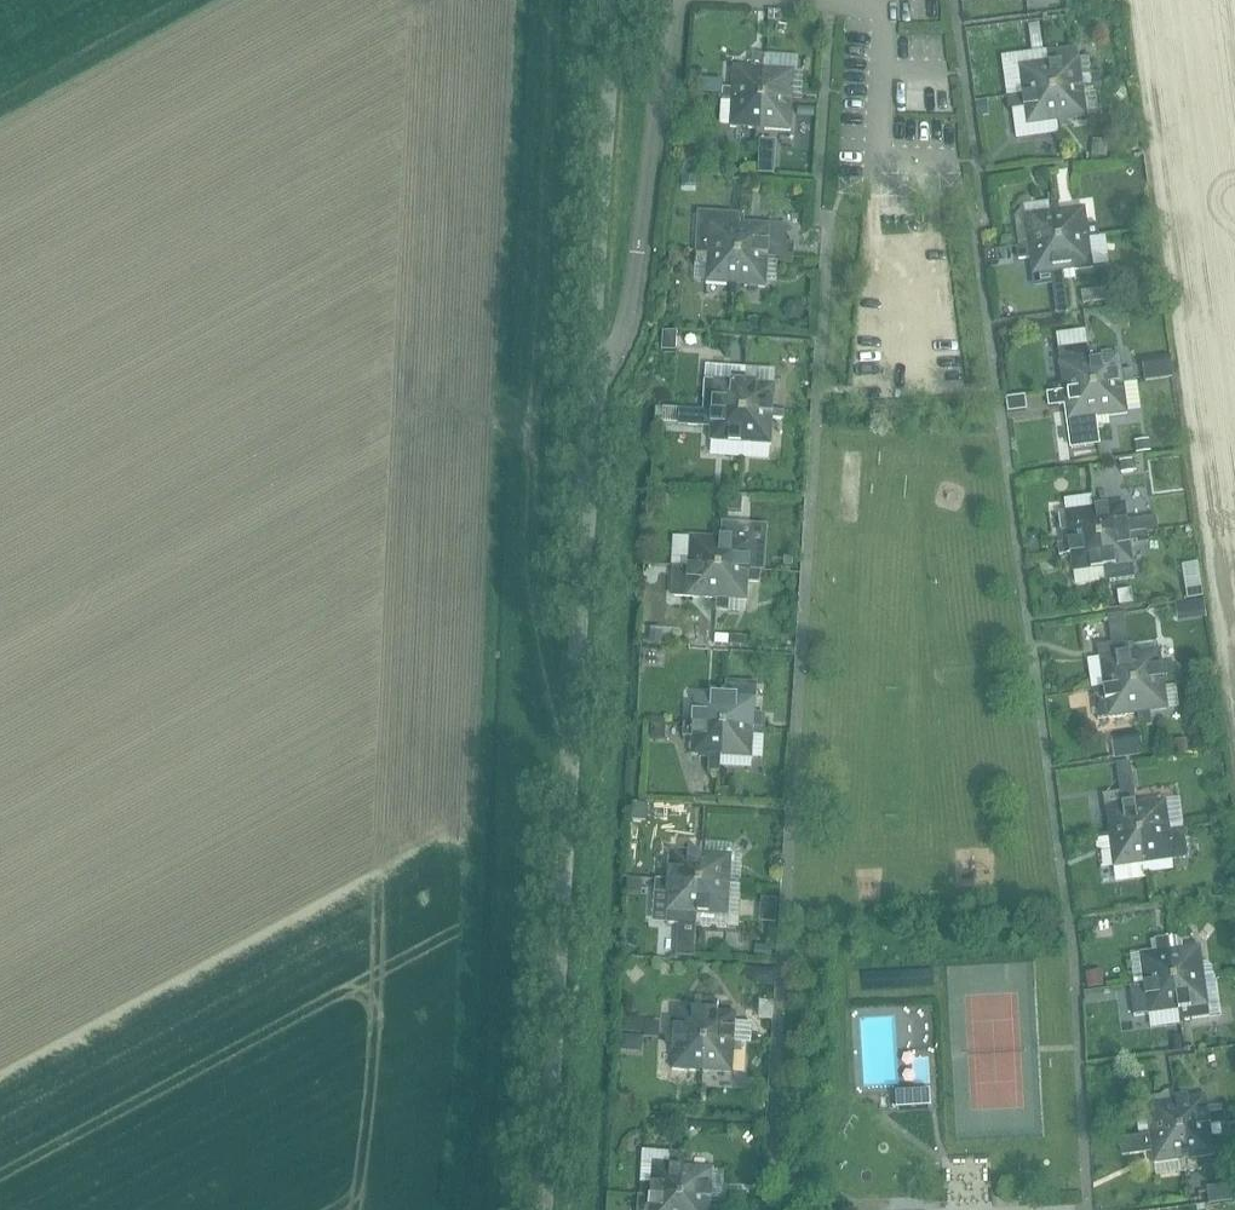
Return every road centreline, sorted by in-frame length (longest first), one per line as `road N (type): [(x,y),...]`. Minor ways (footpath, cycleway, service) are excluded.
road 1 (unclassified): [(541,1209),(593,355)]
road 2 (track): [(550,0),(528,570),(551,709),(570,725)]
road 3 (unclassified): [(593,355),(615,0)]
road 4 (residential): [(638,252),(672,0)]
road 5 (residential): [(593,355),(622,335),(638,252)]

